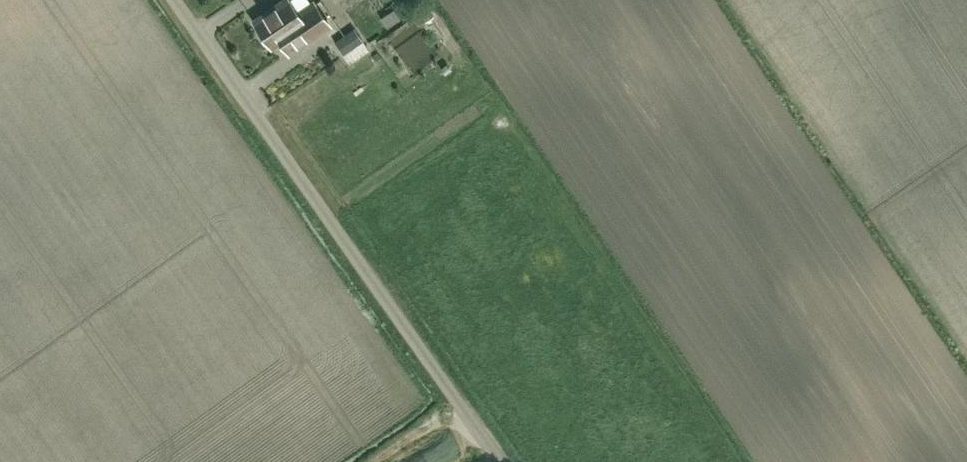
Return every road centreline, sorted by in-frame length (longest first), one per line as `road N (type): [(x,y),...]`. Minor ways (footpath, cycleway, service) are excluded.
road 1 (unclassified): [(501,461),(179,0)]

